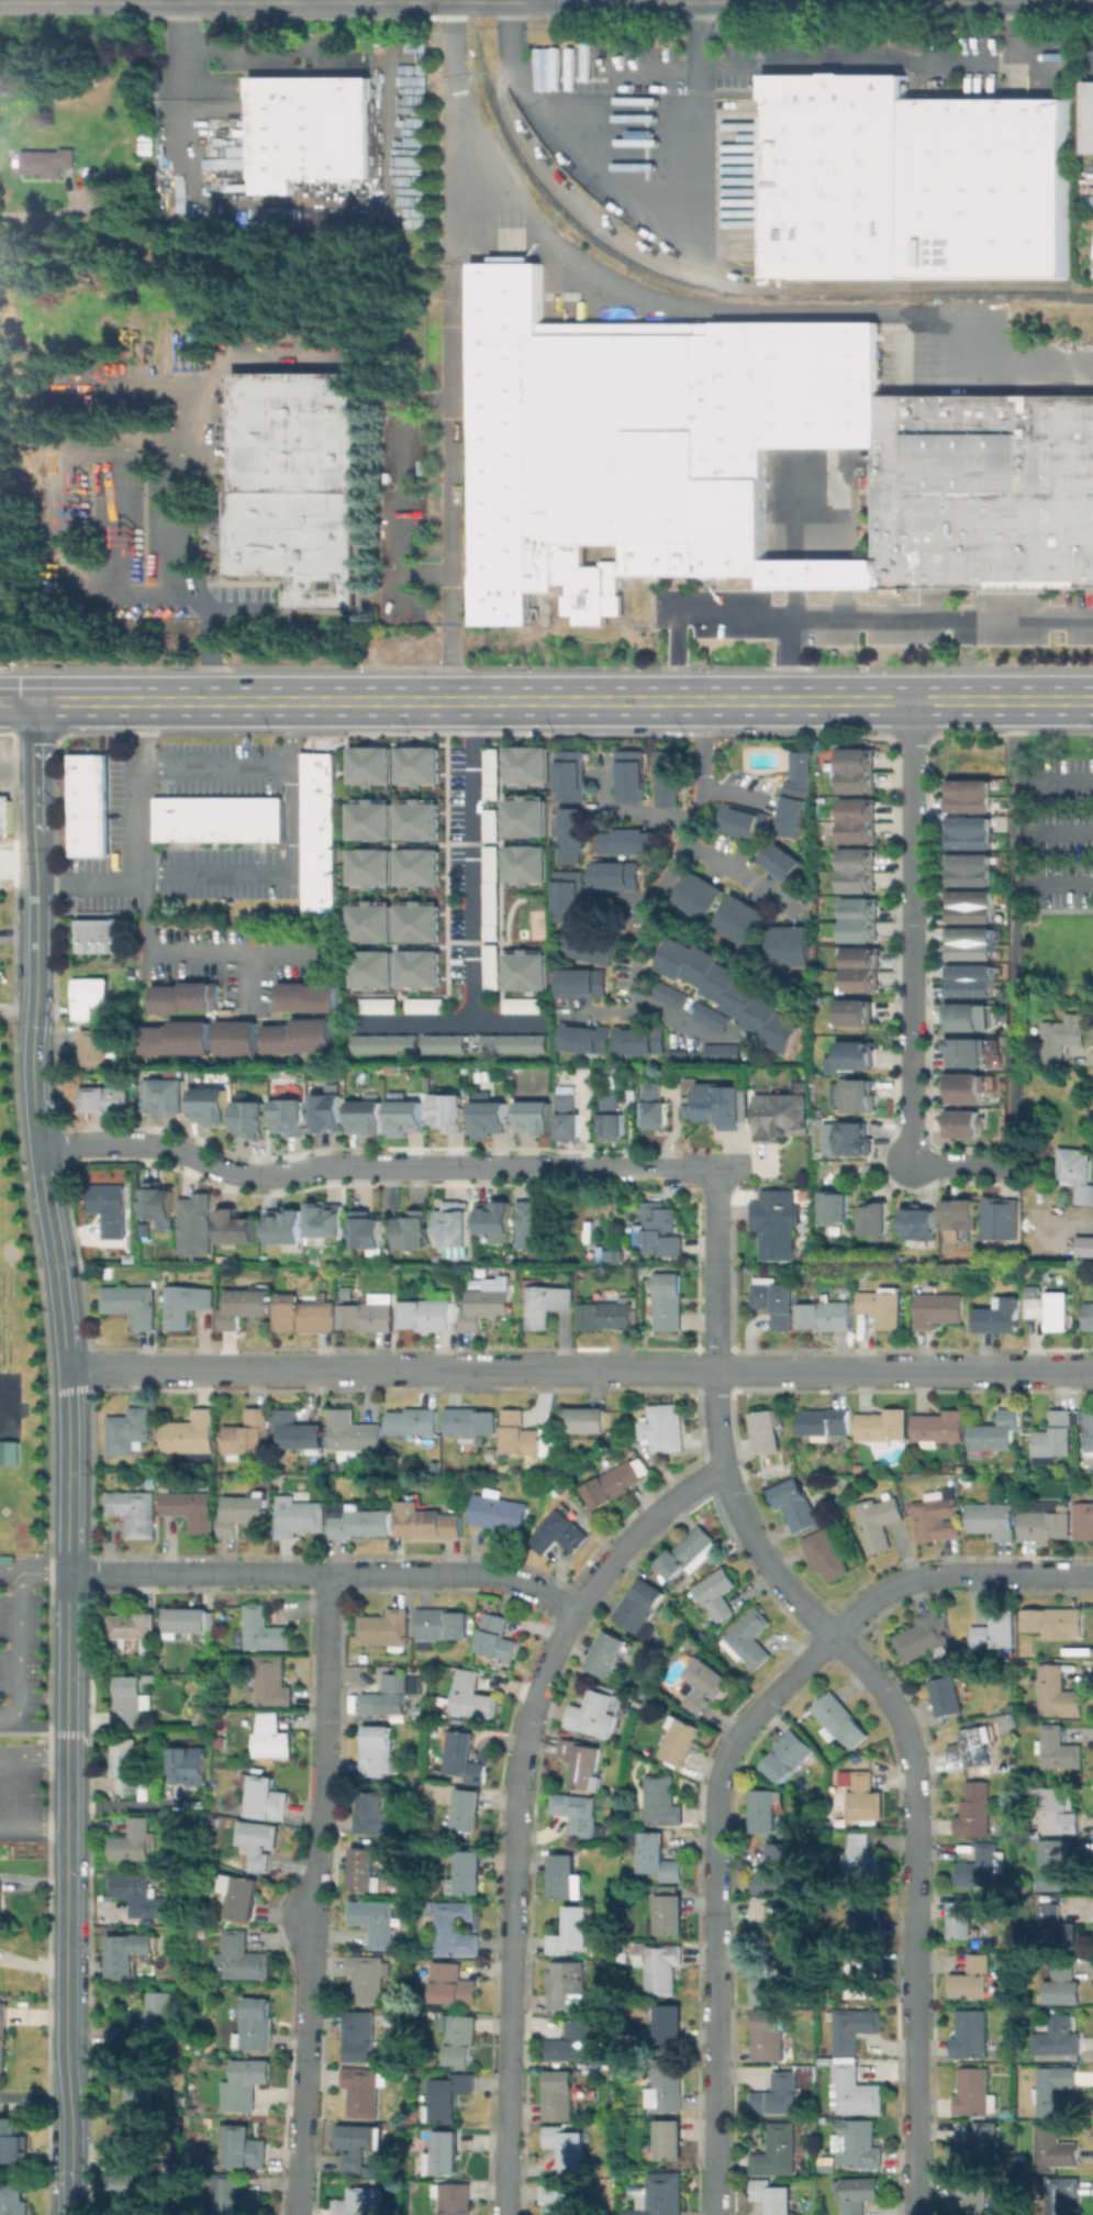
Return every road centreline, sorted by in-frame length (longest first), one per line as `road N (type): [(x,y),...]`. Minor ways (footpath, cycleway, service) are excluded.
road 1 (tertiary): [(68,2214),(68,1367),(35,1114),(36,701)]
road 2 (secondary): [(0,701),(1092,700)]
road 3 (residential): [(68,1367),(1092,1371)]
road 4 (residential): [(505,2214),(517,1801),(537,1694),(575,1612),(614,1558),(661,1509),(724,1464)]
road 5 (residential): [(40,1141),(171,1142),(249,1178),(286,1178),(324,1165),(751,1164)]
road 6 (residential): [(297,2214),(325,1772),(326,1573)]
road 7 (residential): [(717,2214),(722,1773),(745,1730),(834,1637)]
road 8 (residential): [(918,2214),(919,1769),(897,1708),(834,1637)]
road 9 (residential): [(69,1572),(461,1573),(511,1581),(575,1612)]
road 10 (residential): [(834,1637),(776,1575),(724,1464),(717,1164)]
road 11 (residential): [(910,1164),(911,700)]
road 12 (residential): [(834,1637),(867,1603),(907,1581),(1092,1575)]

